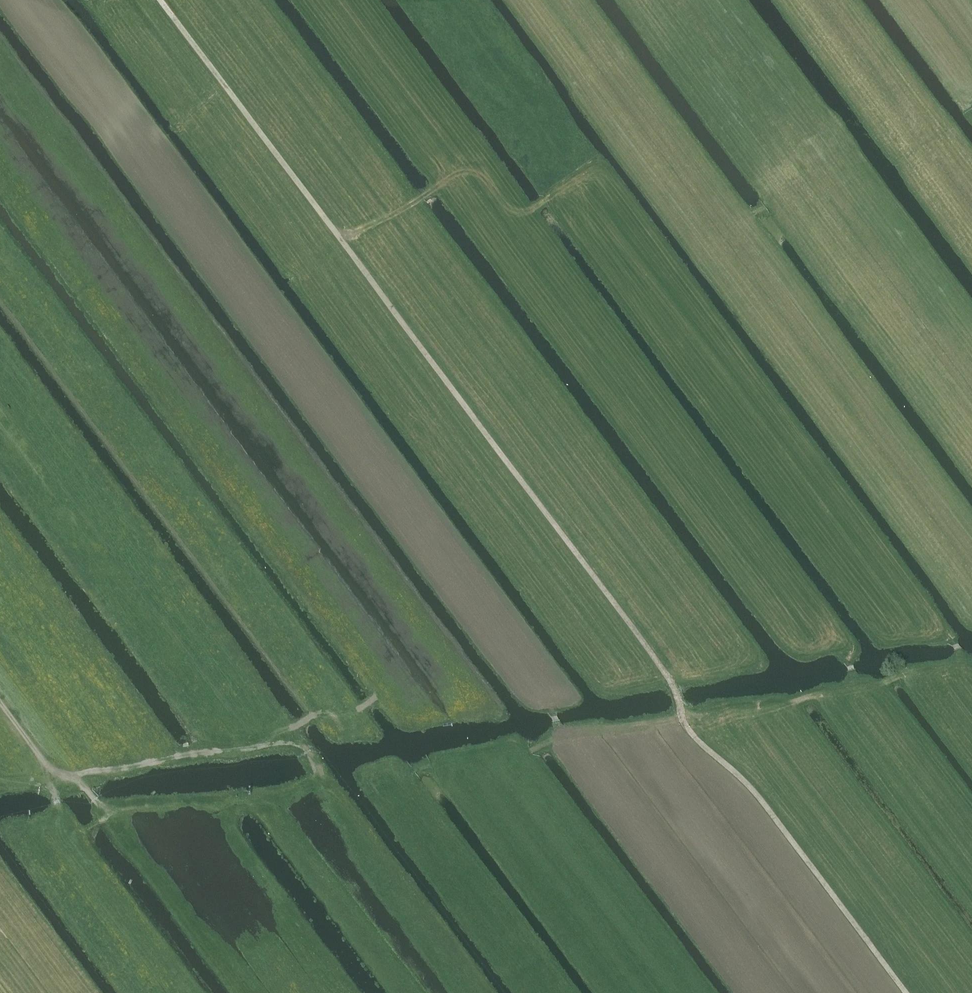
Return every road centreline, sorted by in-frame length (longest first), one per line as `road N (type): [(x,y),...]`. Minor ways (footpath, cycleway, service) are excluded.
road 1 (track): [(905,992),(743,780),(683,723),(660,664),(159,0)]

